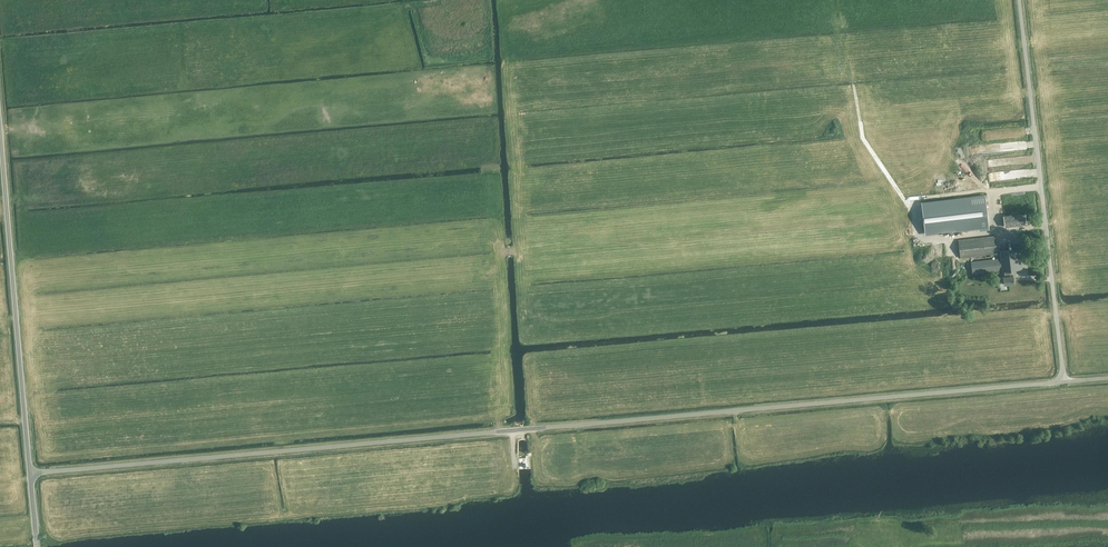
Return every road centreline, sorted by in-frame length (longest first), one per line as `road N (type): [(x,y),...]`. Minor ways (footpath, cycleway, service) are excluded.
road 1 (unclassified): [(30,473),(1063,382)]
road 2 (unclassified): [(1063,382),(1019,0)]
road 3 (unclassified): [(30,473),(0,141)]

